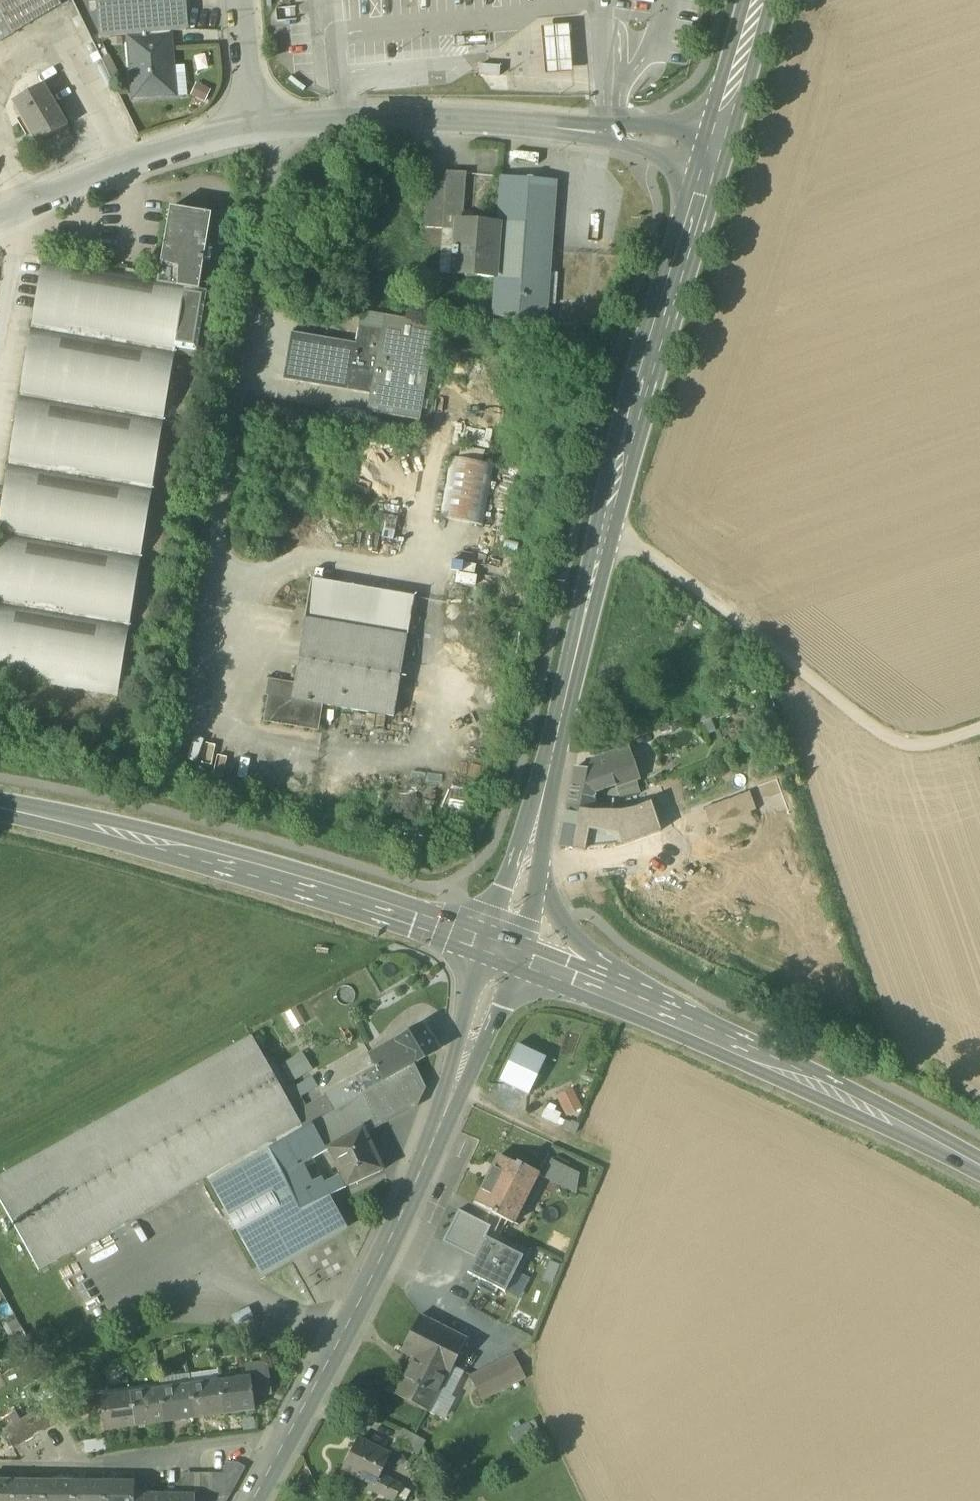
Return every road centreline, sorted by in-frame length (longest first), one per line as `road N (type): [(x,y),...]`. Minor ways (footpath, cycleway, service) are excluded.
road 1 (tertiary): [(534,835),(606,522),(715,146)]
road 2 (tertiary): [(280,1445),(462,1071),(504,950)]
road 3 (secondary): [(504,950),(239,865),(0,809)]
road 4 (unclassified): [(715,146),(441,121),(341,120),(251,134)]
road 5 (track): [(606,522),(888,739),(931,744),(979,727)]
road 6 (secondary): [(979,1168),(667,1011)]
road 7 (residential): [(280,1445),(244,1437),(89,1467),(14,1465)]
road 8 (unclassified): [(251,134),(131,163),(0,217)]
road 9 (secondary): [(667,1011),(561,928),(534,835)]
road 10 (secondary): [(667,1011),(504,950)]
road 11 (tertiary): [(715,146),(756,0)]
road 12 (unclassified): [(251,134),(240,0)]

